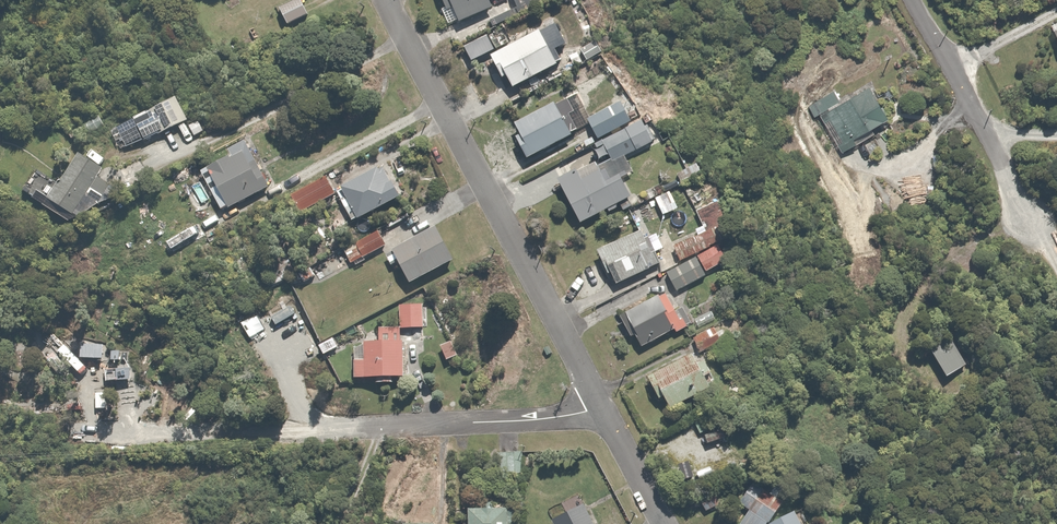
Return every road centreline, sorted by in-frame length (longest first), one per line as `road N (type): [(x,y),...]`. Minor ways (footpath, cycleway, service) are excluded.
road 1 (residential): [(604,404),(390,0)]
road 2 (residential): [(383,429),(561,417),(604,404)]
road 3 (residential): [(668,523),(604,404)]

